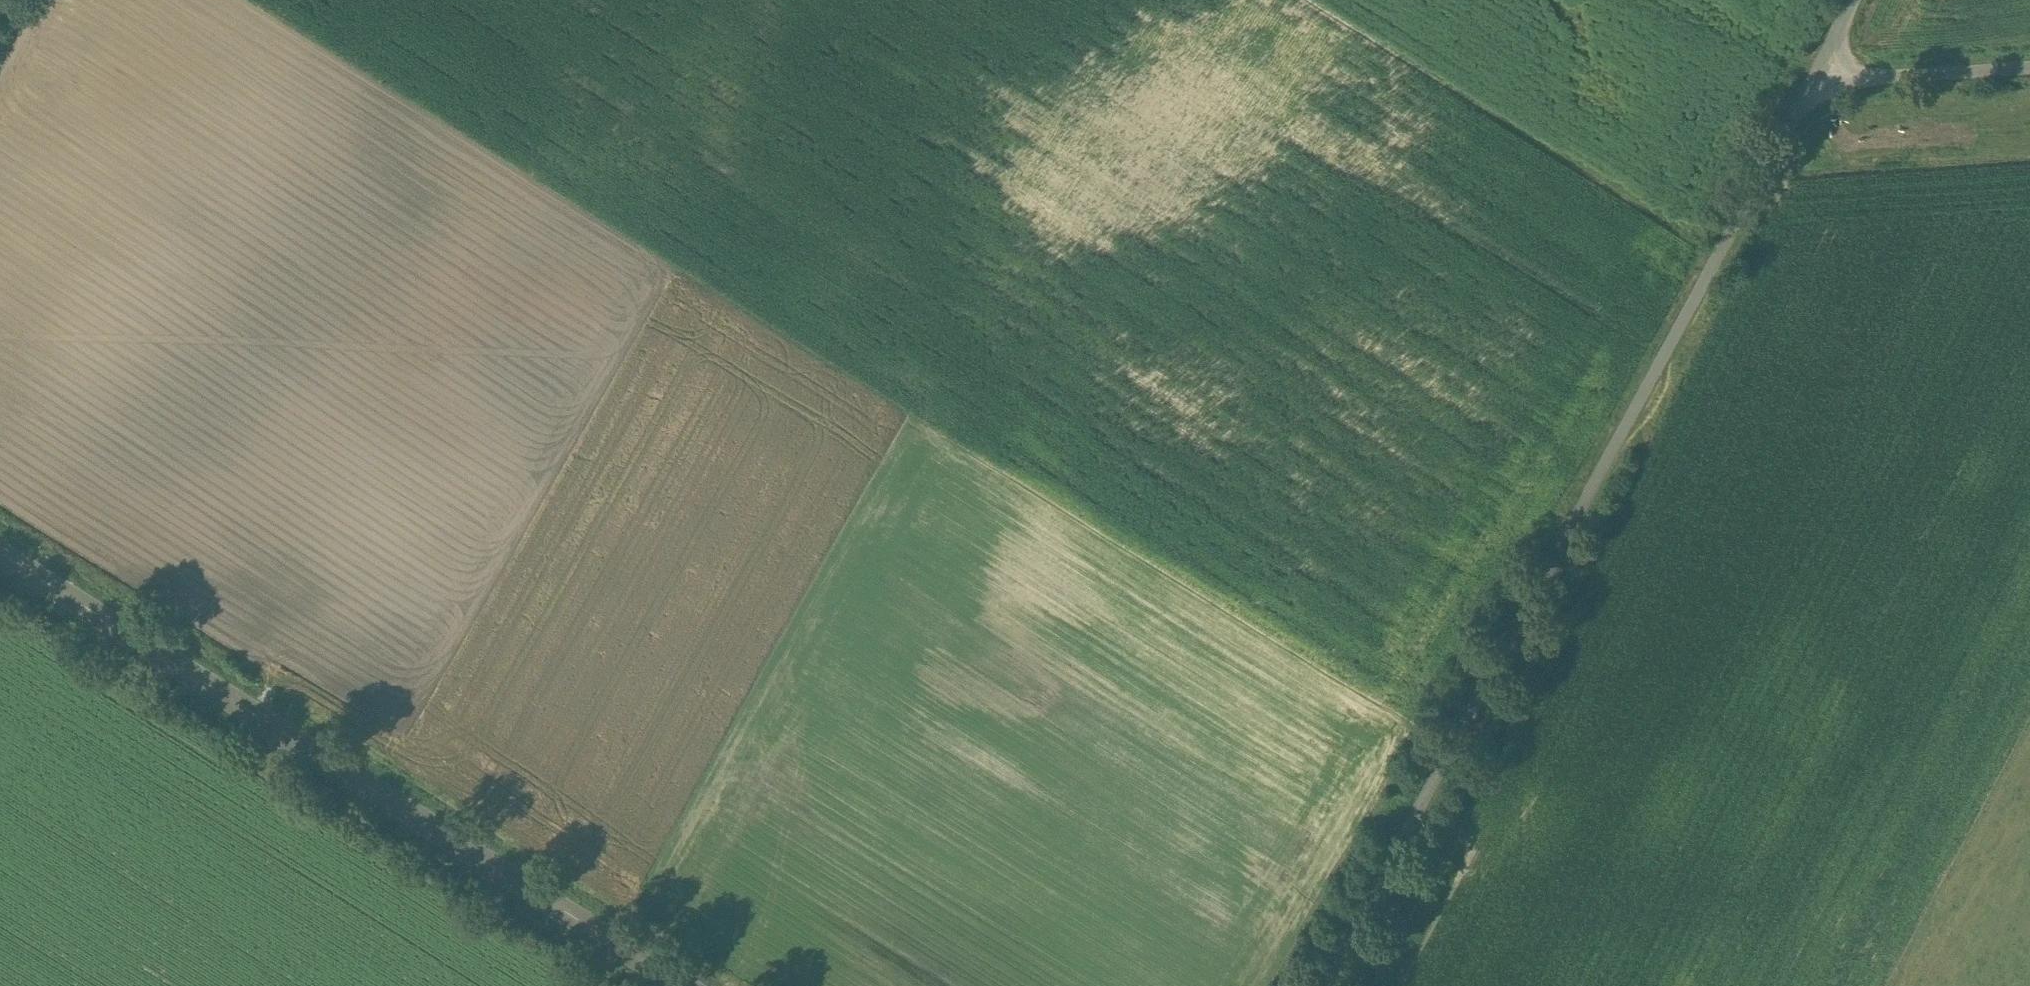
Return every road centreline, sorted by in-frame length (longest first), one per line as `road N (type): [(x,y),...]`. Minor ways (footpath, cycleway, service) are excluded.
road 1 (unclassified): [(1309,985),(1814,75)]
road 2 (tertiary): [(686,985),(0,553)]
road 3 (unclassified): [(1814,75),(2029,61)]

